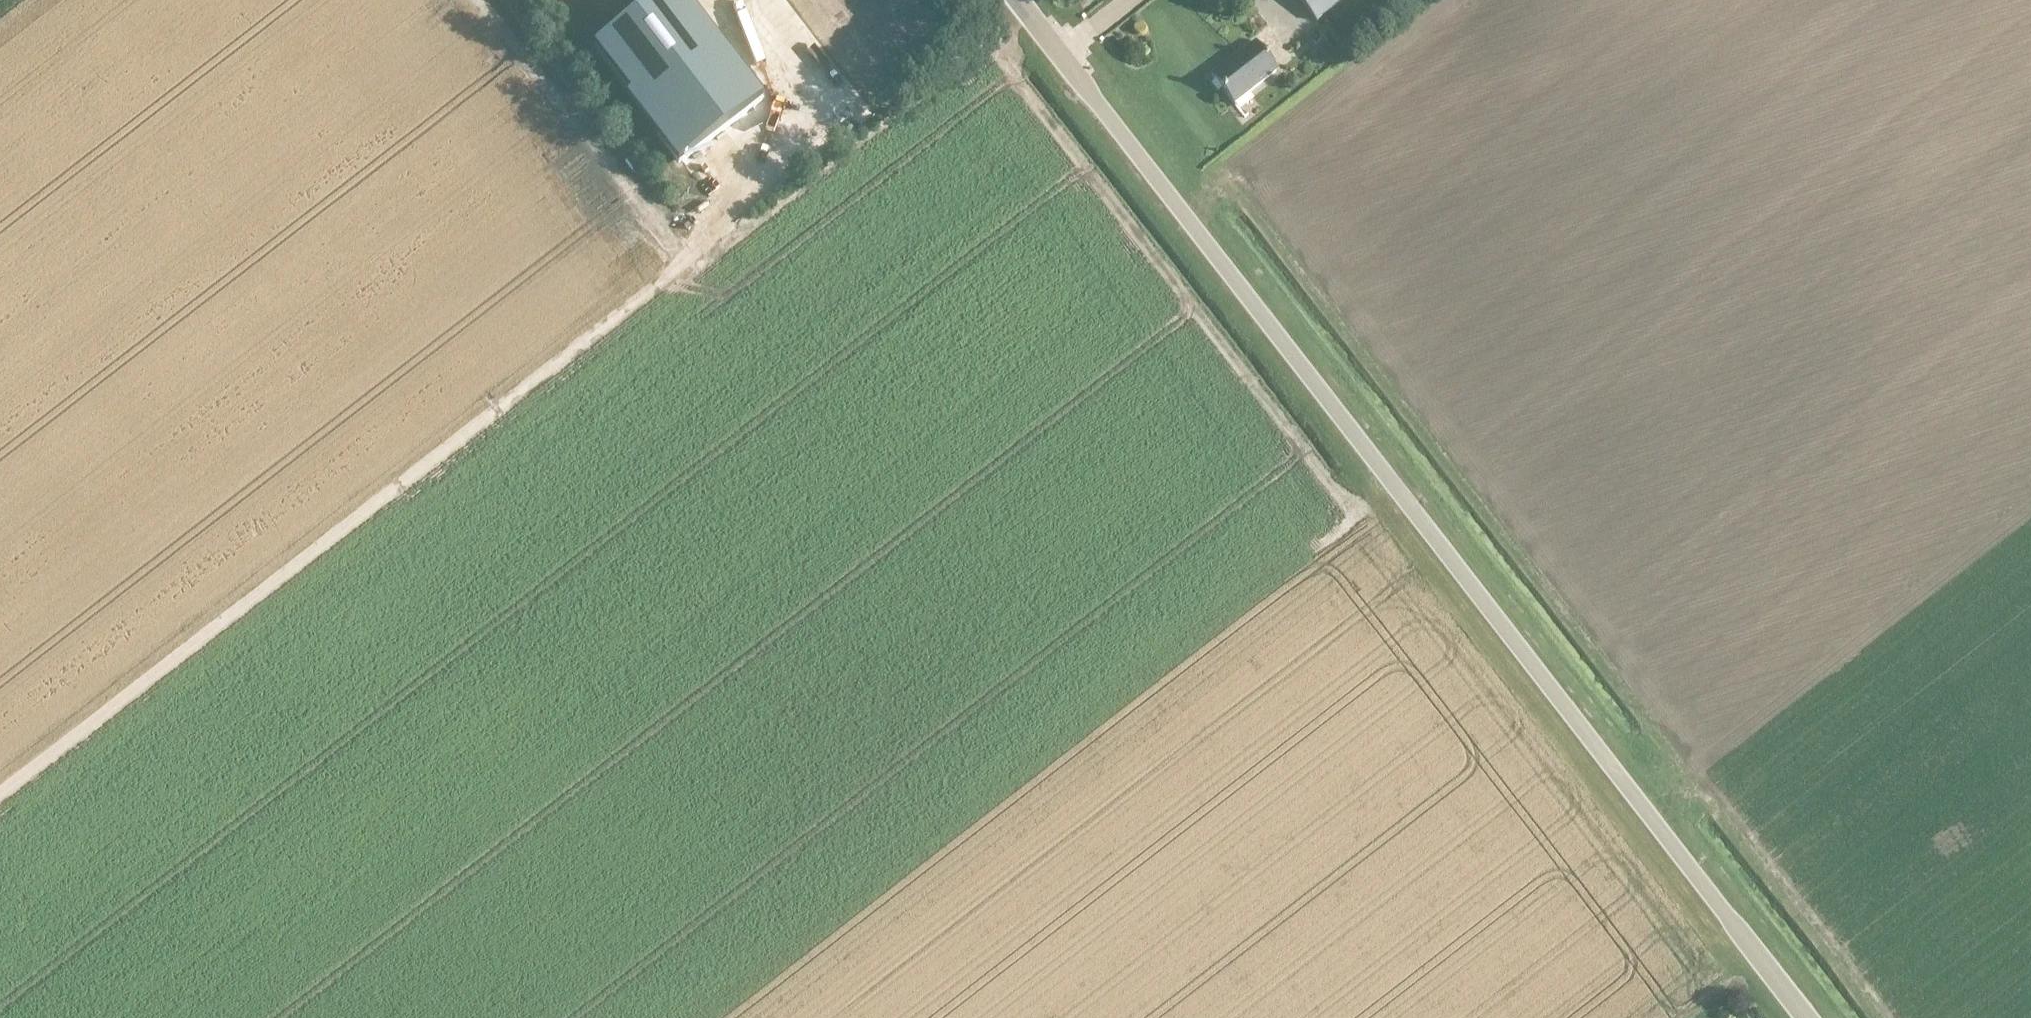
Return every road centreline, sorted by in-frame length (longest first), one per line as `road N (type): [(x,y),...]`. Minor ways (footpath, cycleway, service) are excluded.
road 1 (unclassified): [(1812,1017),(1479,601),(1019,0)]

